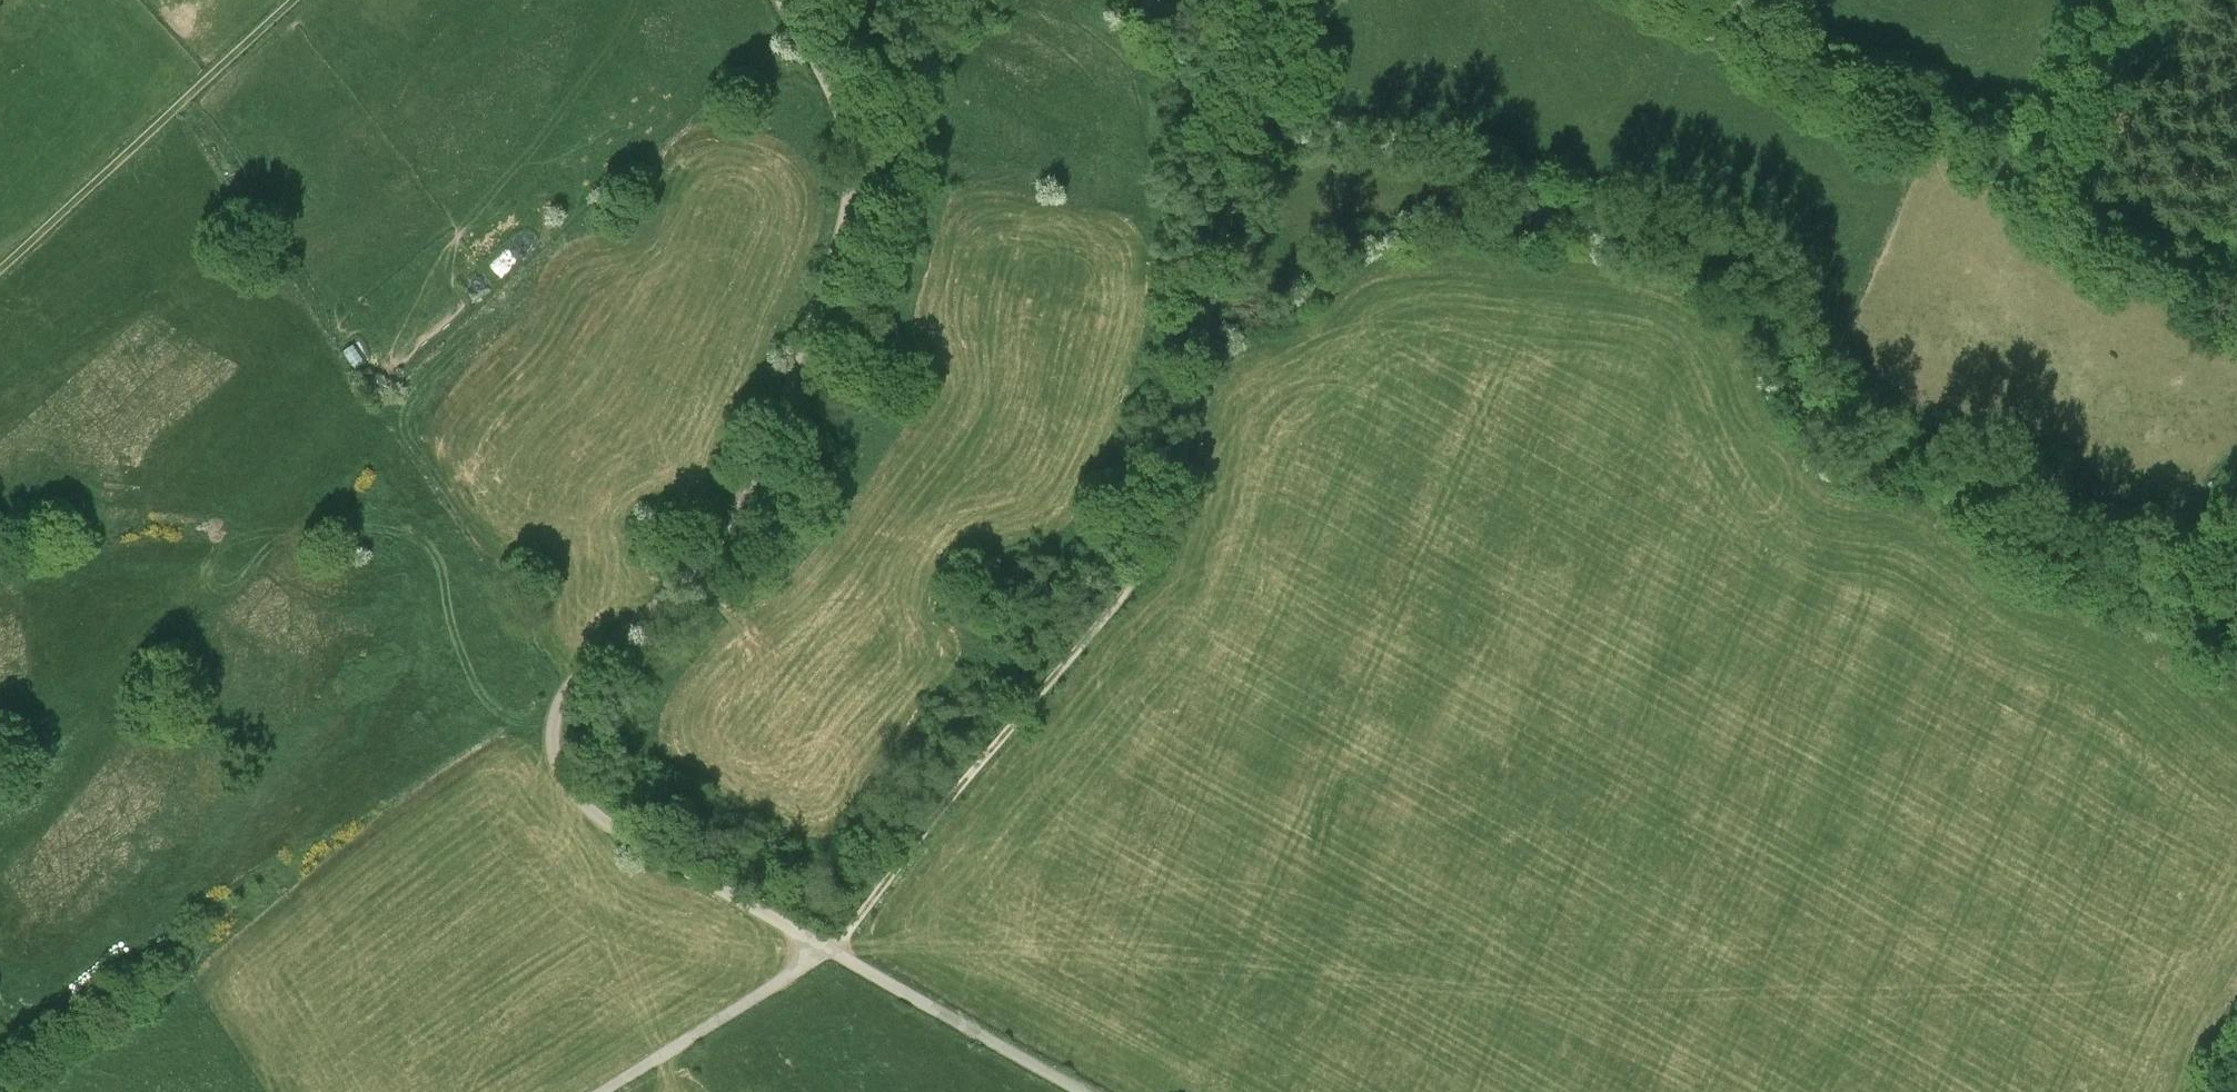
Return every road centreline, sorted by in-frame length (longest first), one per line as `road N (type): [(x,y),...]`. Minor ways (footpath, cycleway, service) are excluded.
road 1 (track): [(781,0),(845,122),(849,204),(832,274),(729,534),(570,684),(552,734),(574,793),(601,818),(831,950)]
road 2 (track): [(1273,0),(1267,75),(1167,527),(1105,618),(831,950)]
road 3 (track): [(2236,275),(2034,178),(1748,0)]
road 4 (track): [(291,0),(0,269)]
road 5 (track): [(831,950),(1083,1091)]
road 6 (track): [(831,950),(604,1091)]
road 7 (track): [(2034,178),(2040,109),(2096,0)]

